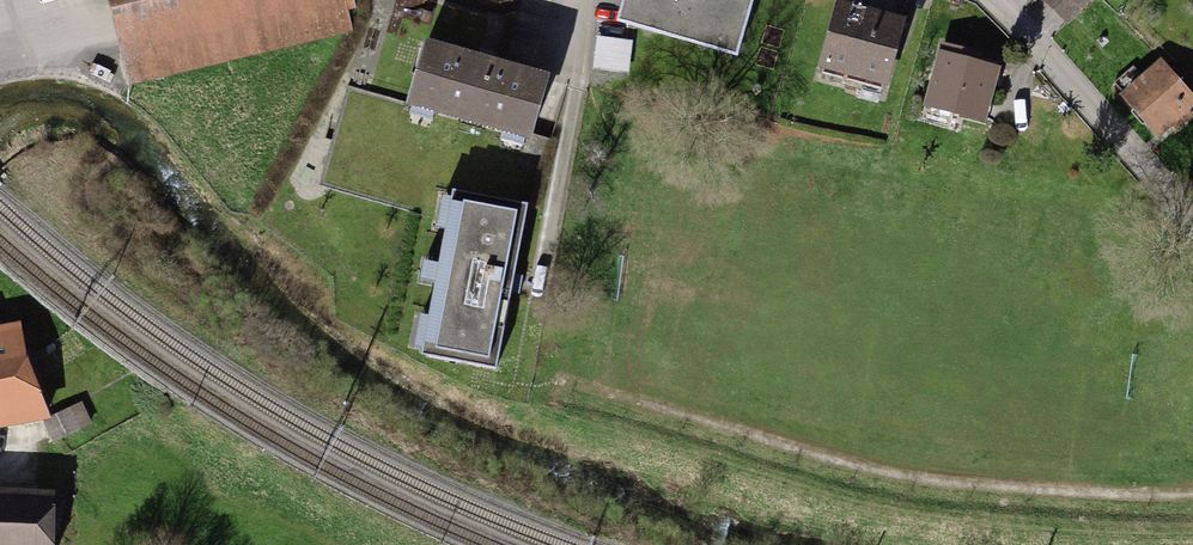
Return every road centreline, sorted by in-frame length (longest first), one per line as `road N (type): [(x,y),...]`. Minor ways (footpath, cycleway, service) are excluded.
road 1 (residential): [(1192,221),(992,0)]

